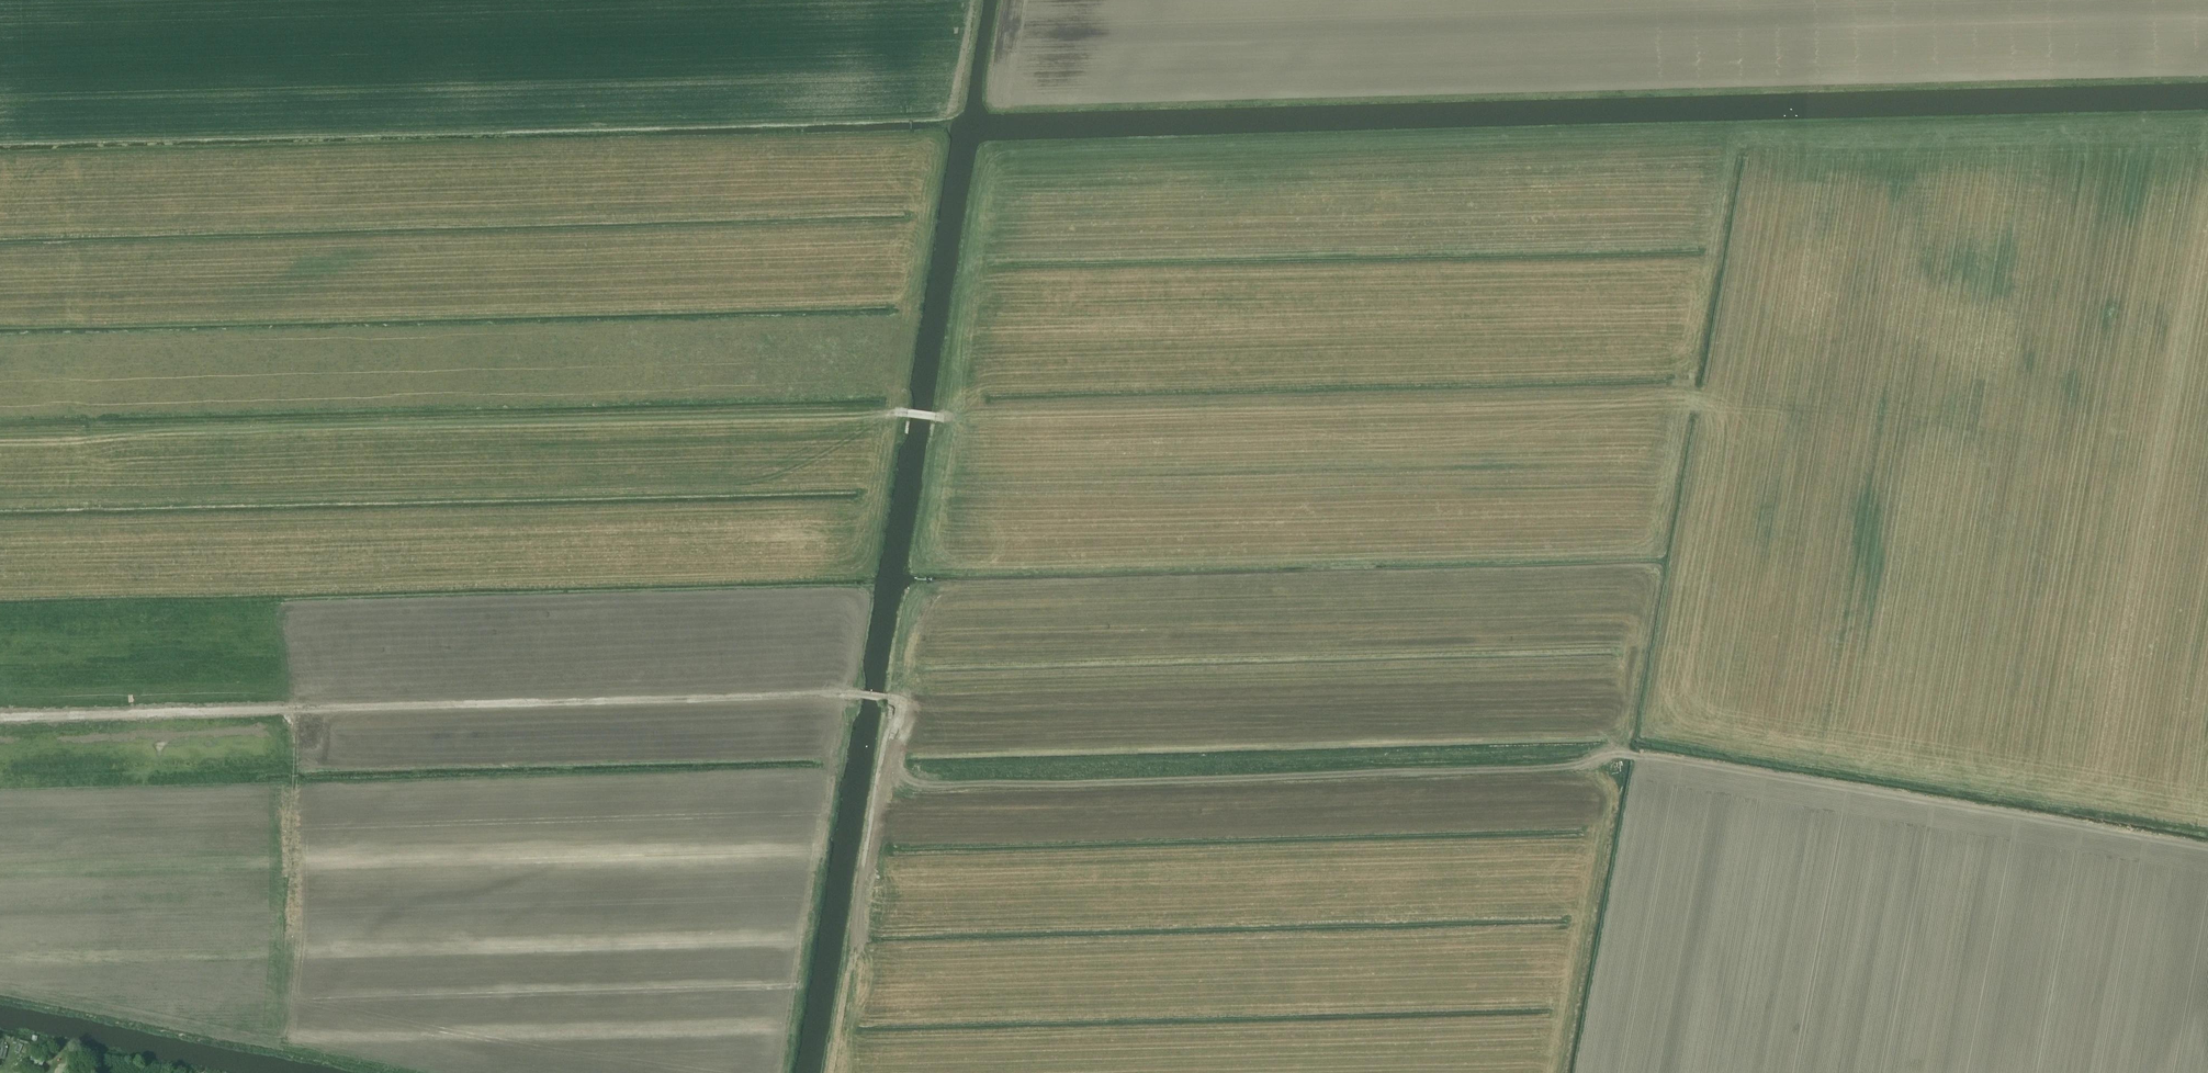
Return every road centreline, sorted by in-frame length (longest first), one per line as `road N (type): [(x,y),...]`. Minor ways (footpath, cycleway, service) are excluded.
road 1 (track): [(2207,849),(1614,754),(1570,782),(920,800),(882,764)]
road 2 (track): [(850,975),(895,697),(0,720)]

